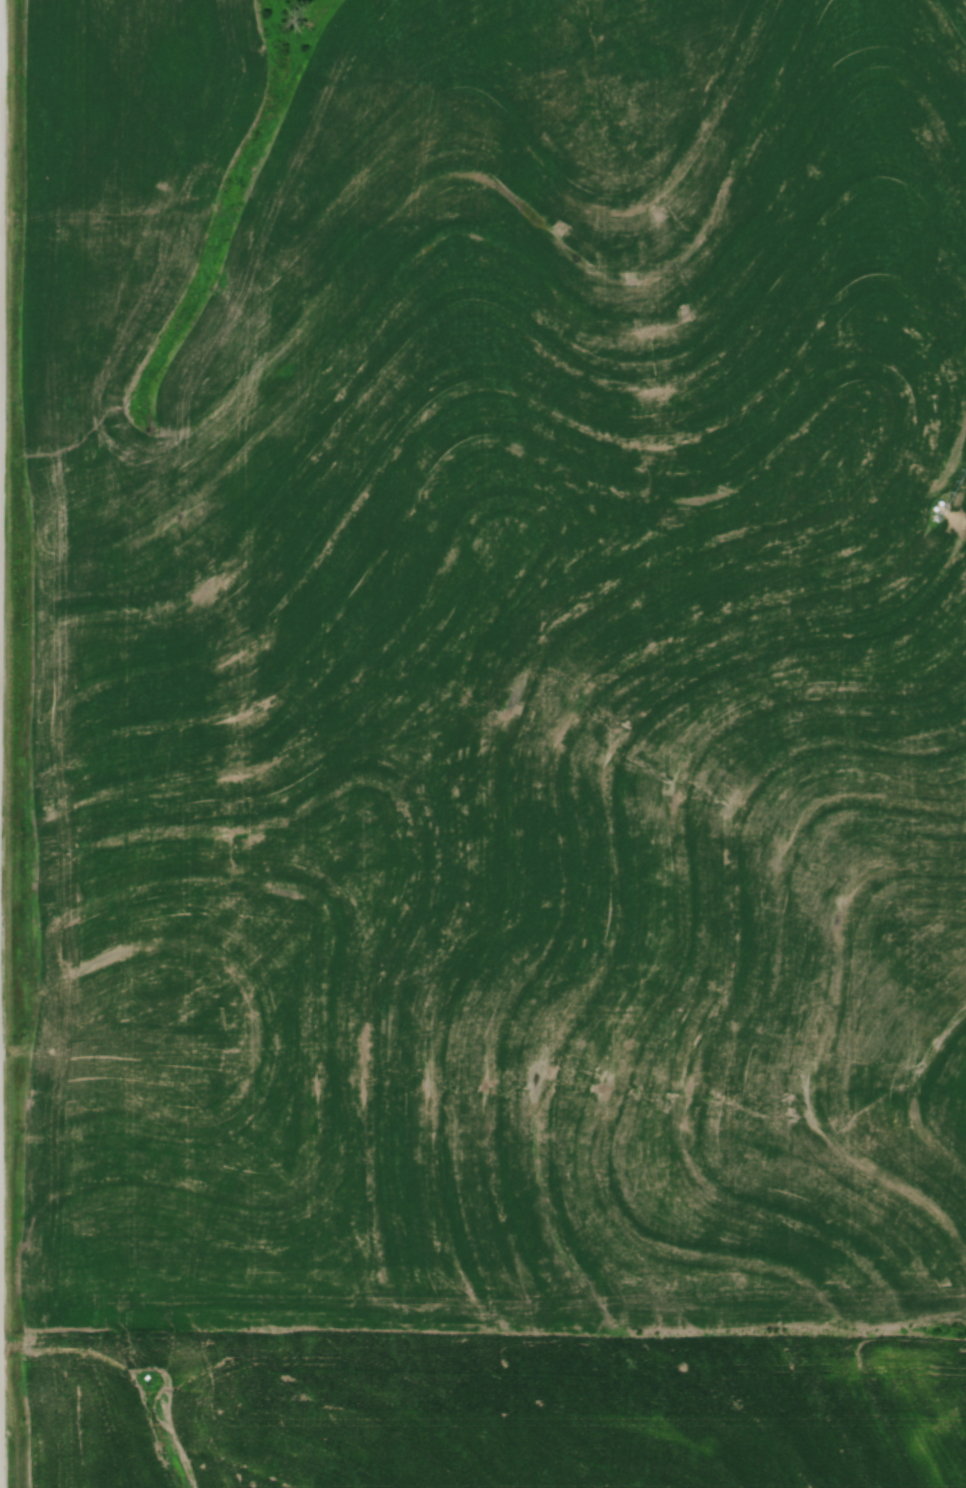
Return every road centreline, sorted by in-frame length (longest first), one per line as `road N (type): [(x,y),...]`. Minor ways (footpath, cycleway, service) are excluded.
road 1 (residential): [(2,1487),(3,0)]

